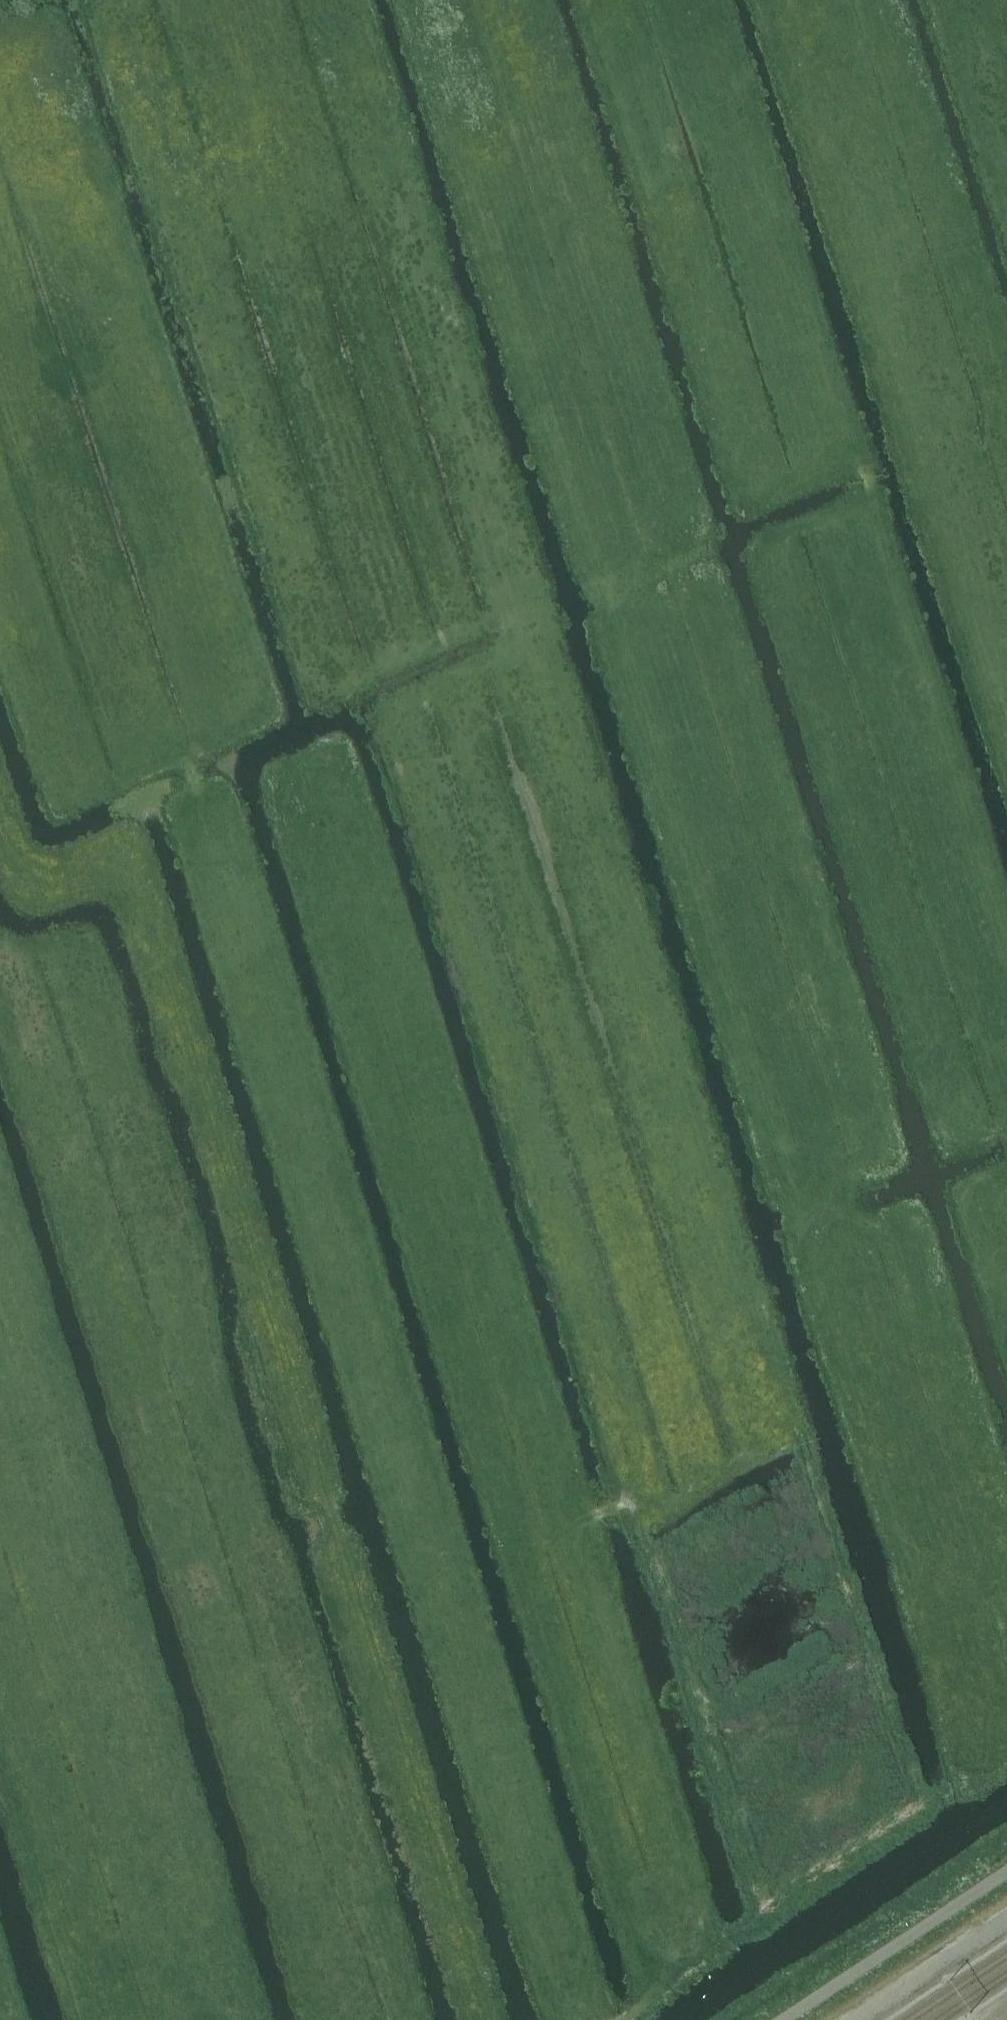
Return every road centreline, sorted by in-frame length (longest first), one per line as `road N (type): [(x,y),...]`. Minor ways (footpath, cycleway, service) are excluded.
road 1 (track): [(487,2019),(134,882),(107,866),(43,886),(15,856),(0,811)]
road 2 (unclassified): [(785,2019),(1006,1872)]

